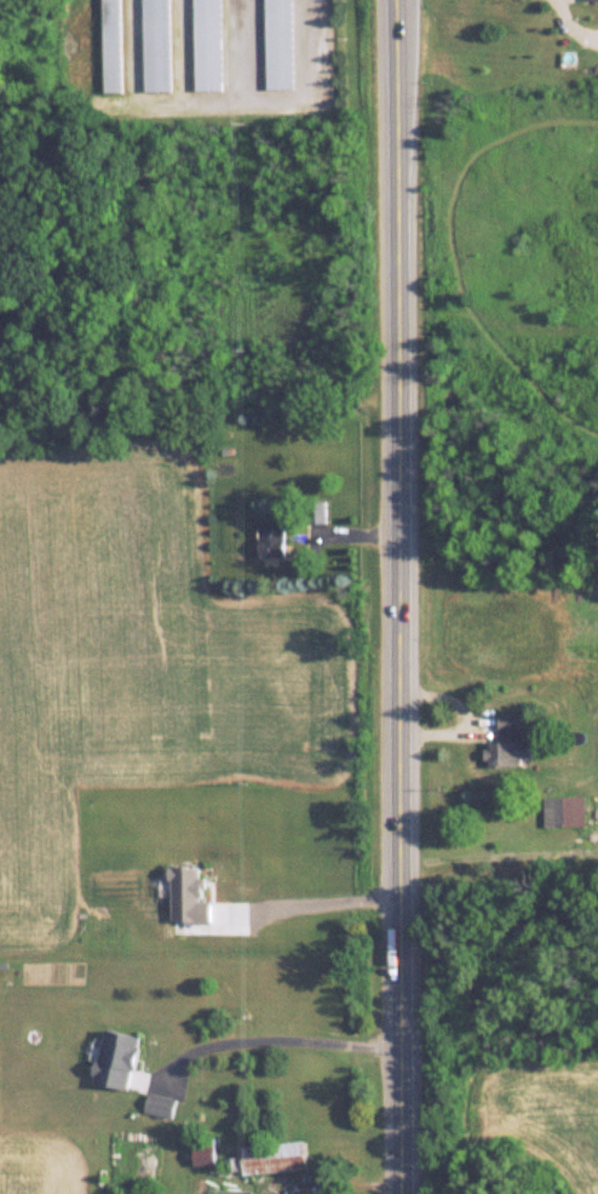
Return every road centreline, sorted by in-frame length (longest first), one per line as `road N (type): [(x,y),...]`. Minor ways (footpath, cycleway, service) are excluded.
road 1 (secondary): [(408,1193),(400,0)]

